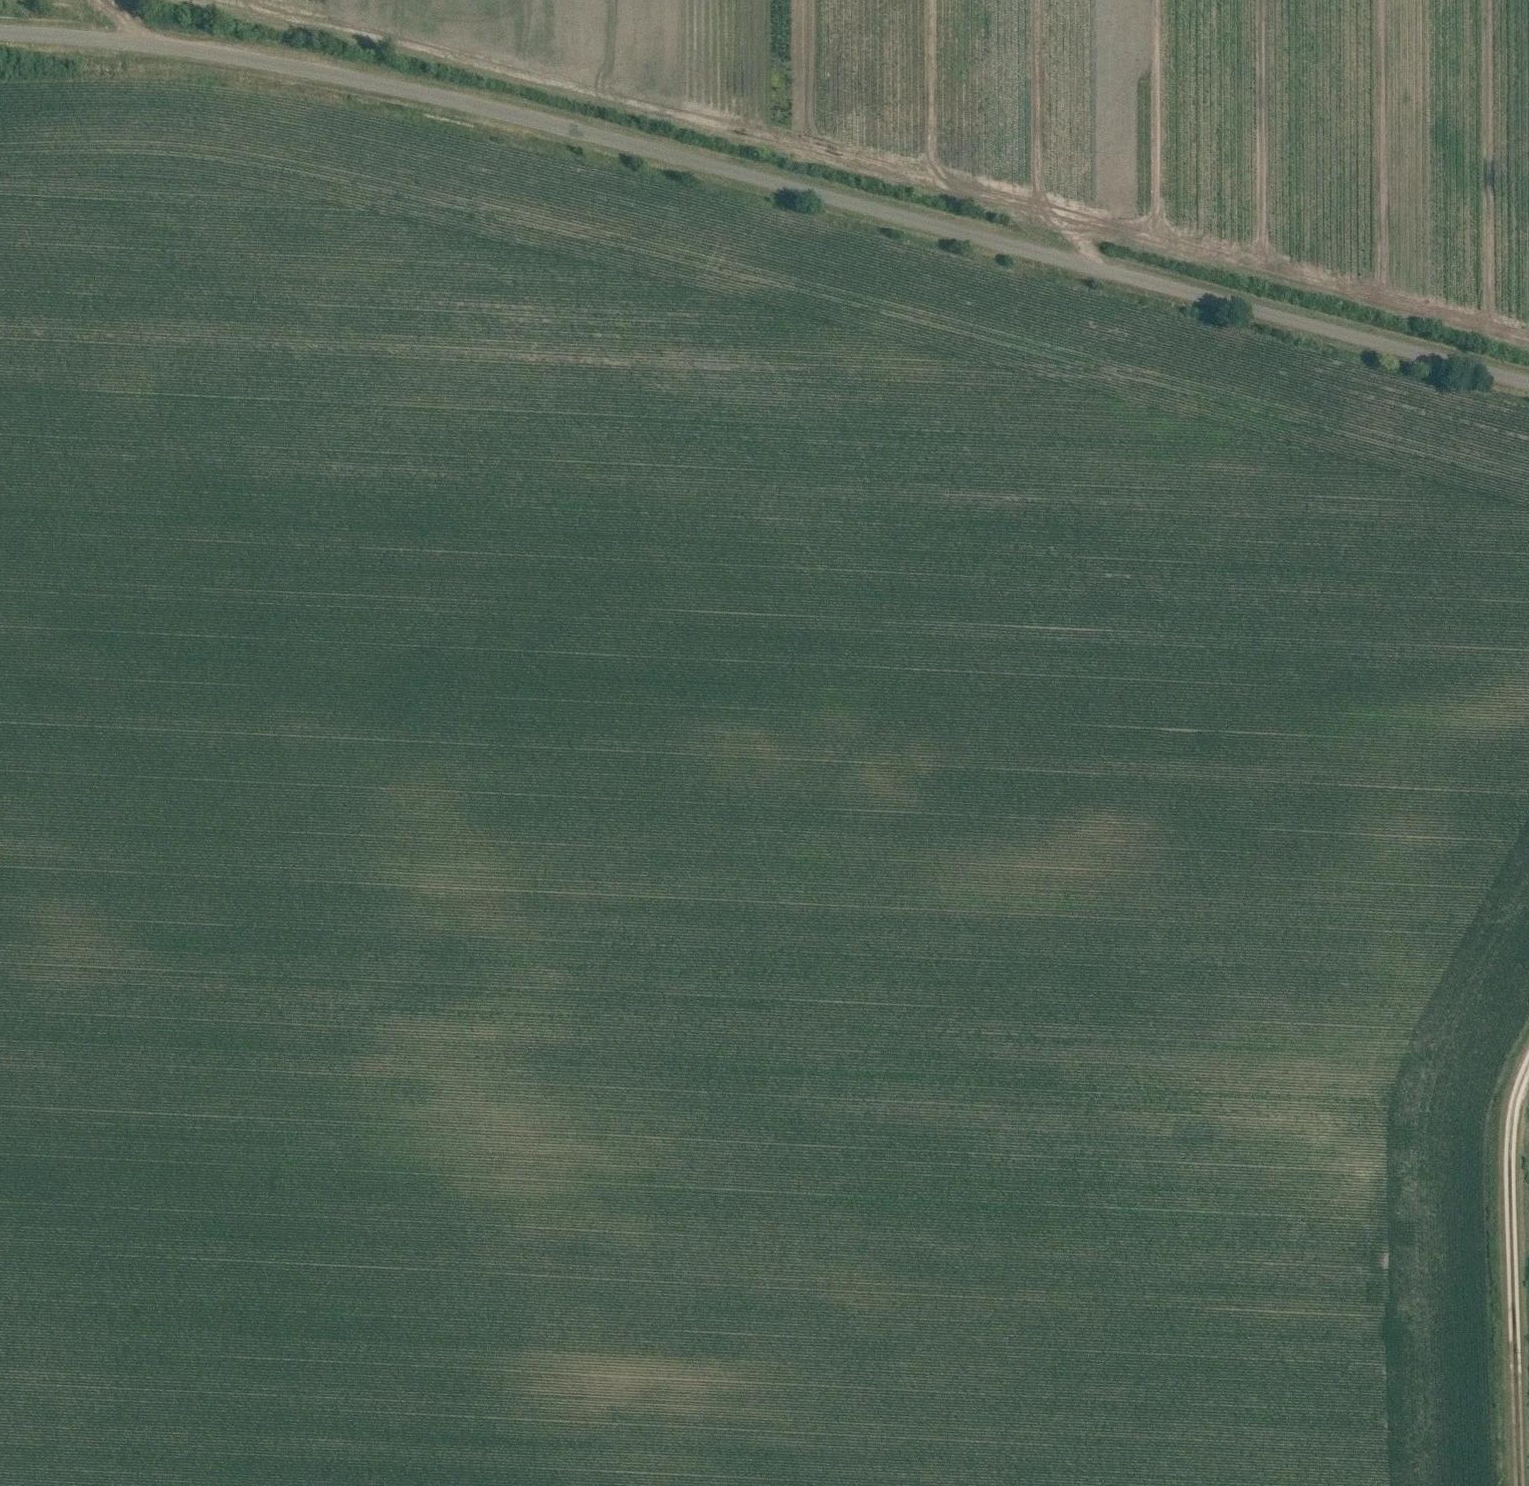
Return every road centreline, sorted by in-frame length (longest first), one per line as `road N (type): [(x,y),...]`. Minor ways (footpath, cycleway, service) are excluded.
road 1 (unclassified): [(1528,382),(327,73),(139,43),(0,34)]
road 2 (track): [(1518,1485),(1508,1156),(1528,1058)]

